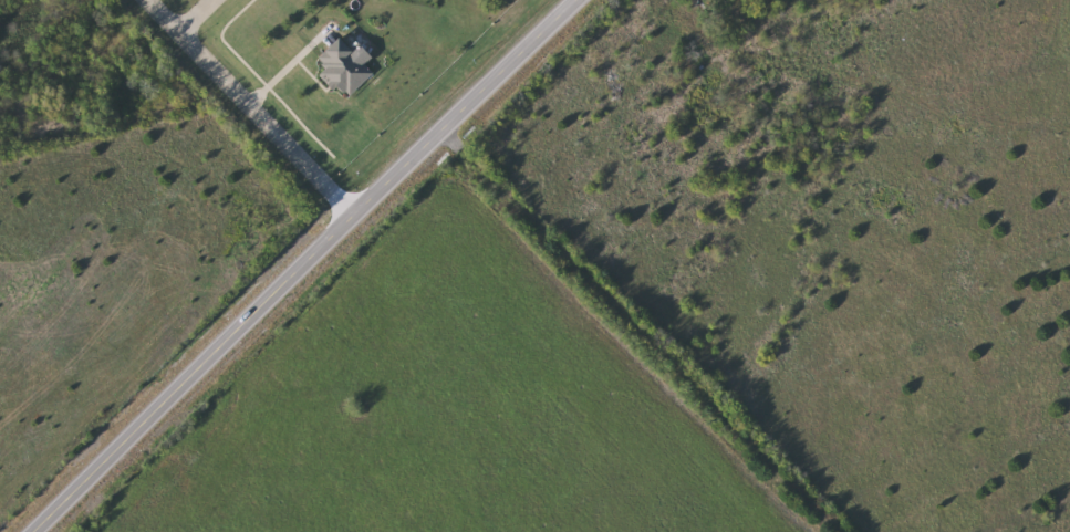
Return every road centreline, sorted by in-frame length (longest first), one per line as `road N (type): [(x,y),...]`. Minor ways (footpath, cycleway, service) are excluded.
road 1 (secondary): [(573,0),(36,531)]

